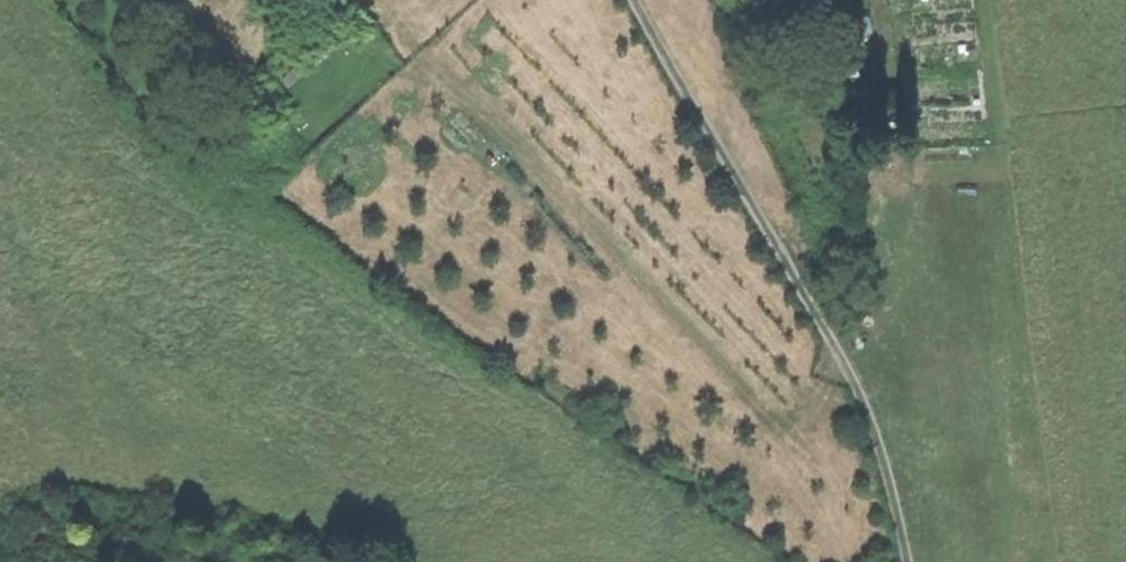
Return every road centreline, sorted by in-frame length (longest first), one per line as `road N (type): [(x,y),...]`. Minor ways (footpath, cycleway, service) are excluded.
road 1 (track): [(631,0),(827,323),(878,449),(904,561)]

